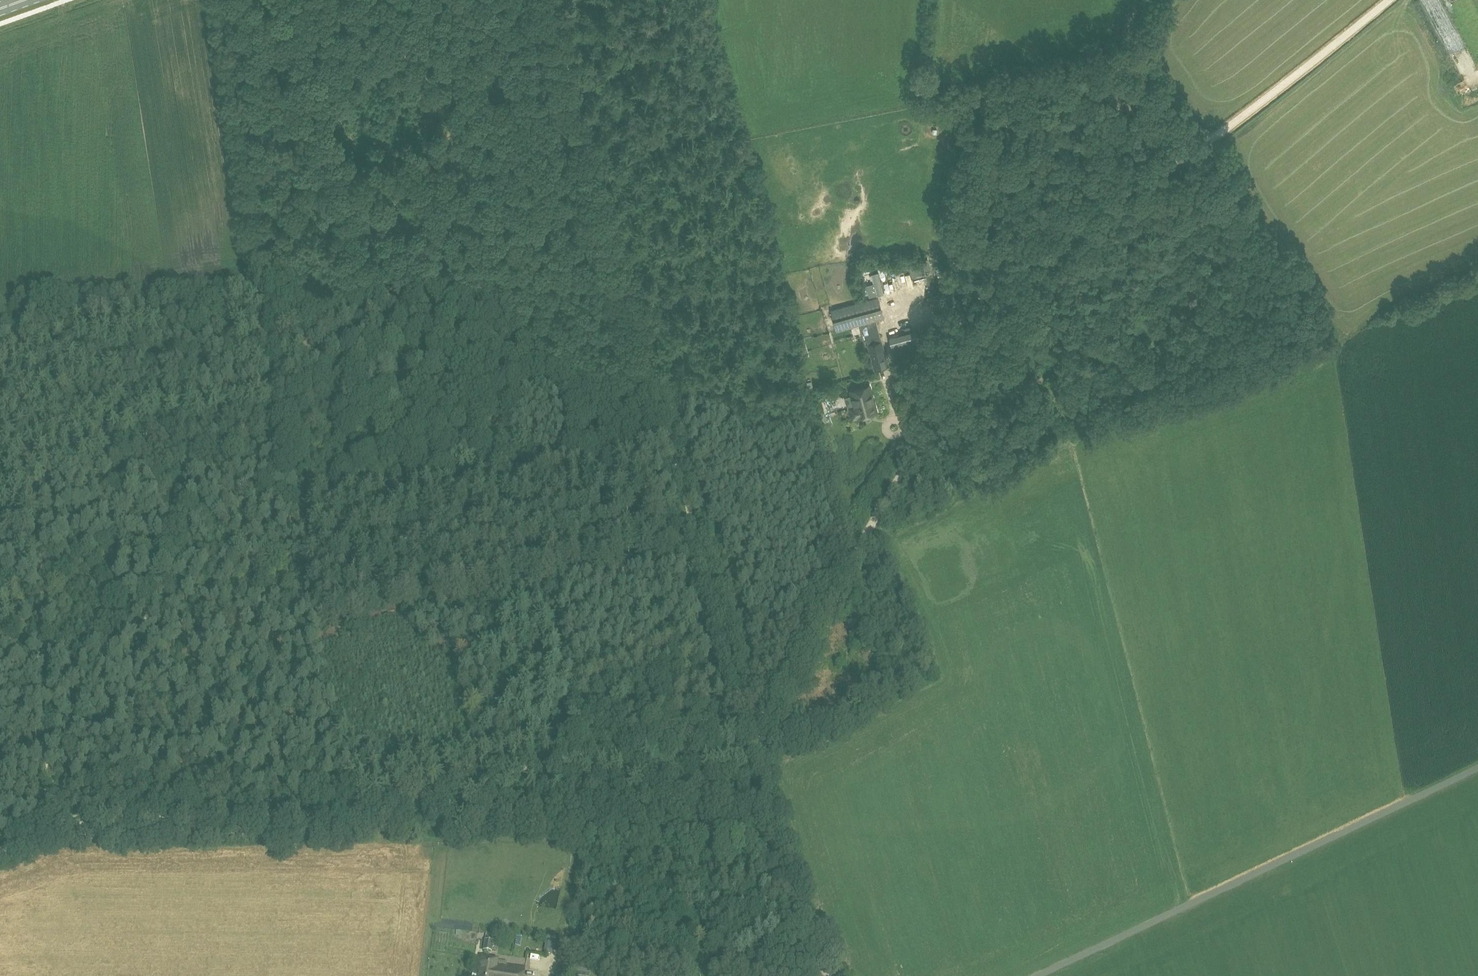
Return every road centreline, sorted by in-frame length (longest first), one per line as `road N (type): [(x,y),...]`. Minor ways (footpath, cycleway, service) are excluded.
road 1 (track): [(743,732),(772,702),(794,650),(1020,287),(1204,153),(1391,0)]
road 2 (track): [(739,721),(549,0)]
road 3 (unclassified): [(1034,975),(1477,766)]
road 4 (track): [(792,881),(767,874),(740,826),(396,839),(374,826),(369,810)]
road 5 (track): [(369,810),(673,738),(743,732)]
road 6 (track): [(369,810),(81,827),(0,853)]
road 7 (track): [(833,975),(743,732)]

